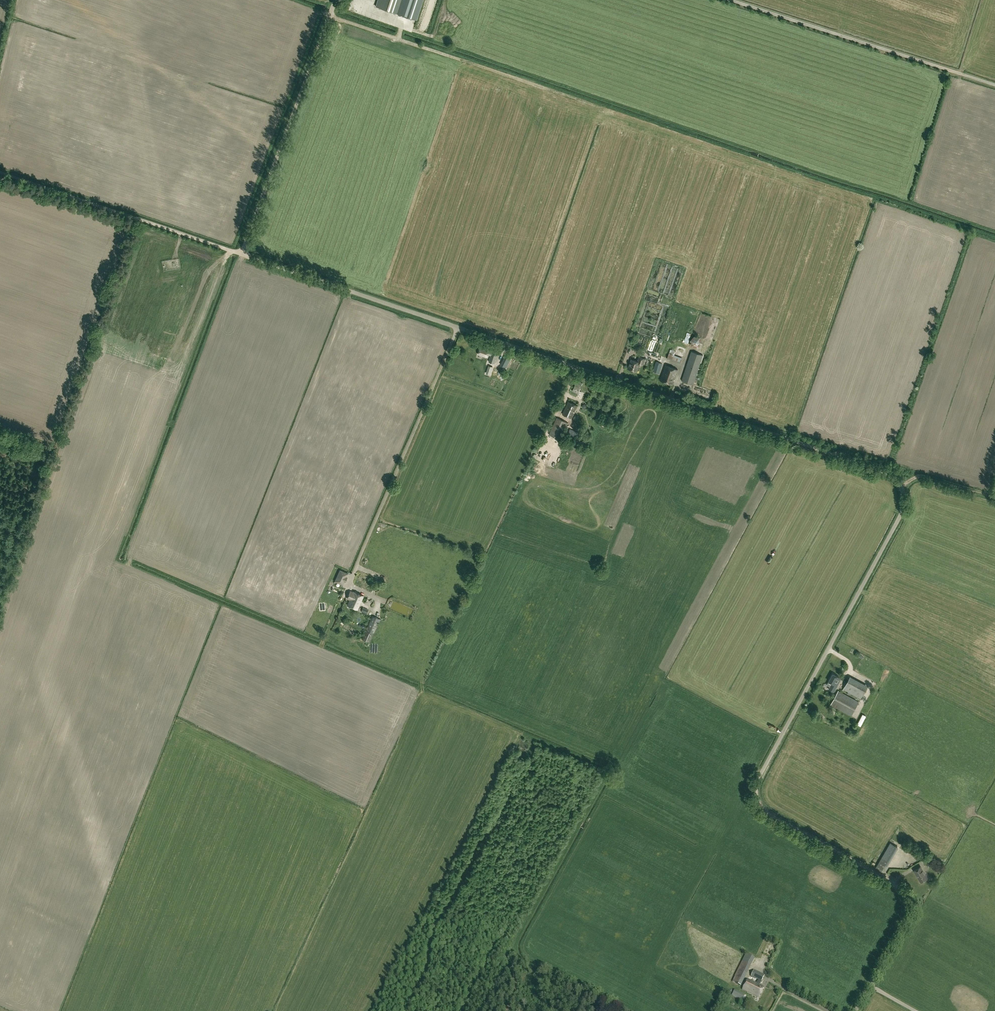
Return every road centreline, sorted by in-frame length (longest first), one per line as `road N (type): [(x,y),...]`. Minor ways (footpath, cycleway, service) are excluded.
road 1 (unclassified): [(868,986),(908,915),(906,893),(762,809),(756,789),(901,515),(902,488),(882,471),(457,327)]
road 2 (unclassified): [(994,85),(729,0)]
road 3 (unclassified): [(349,583),(457,327)]
road 4 (unclassified): [(242,254),(334,0)]
road 5 (unclassified): [(242,254),(0,172)]
road 6 (unclassified): [(457,327),(242,254)]

